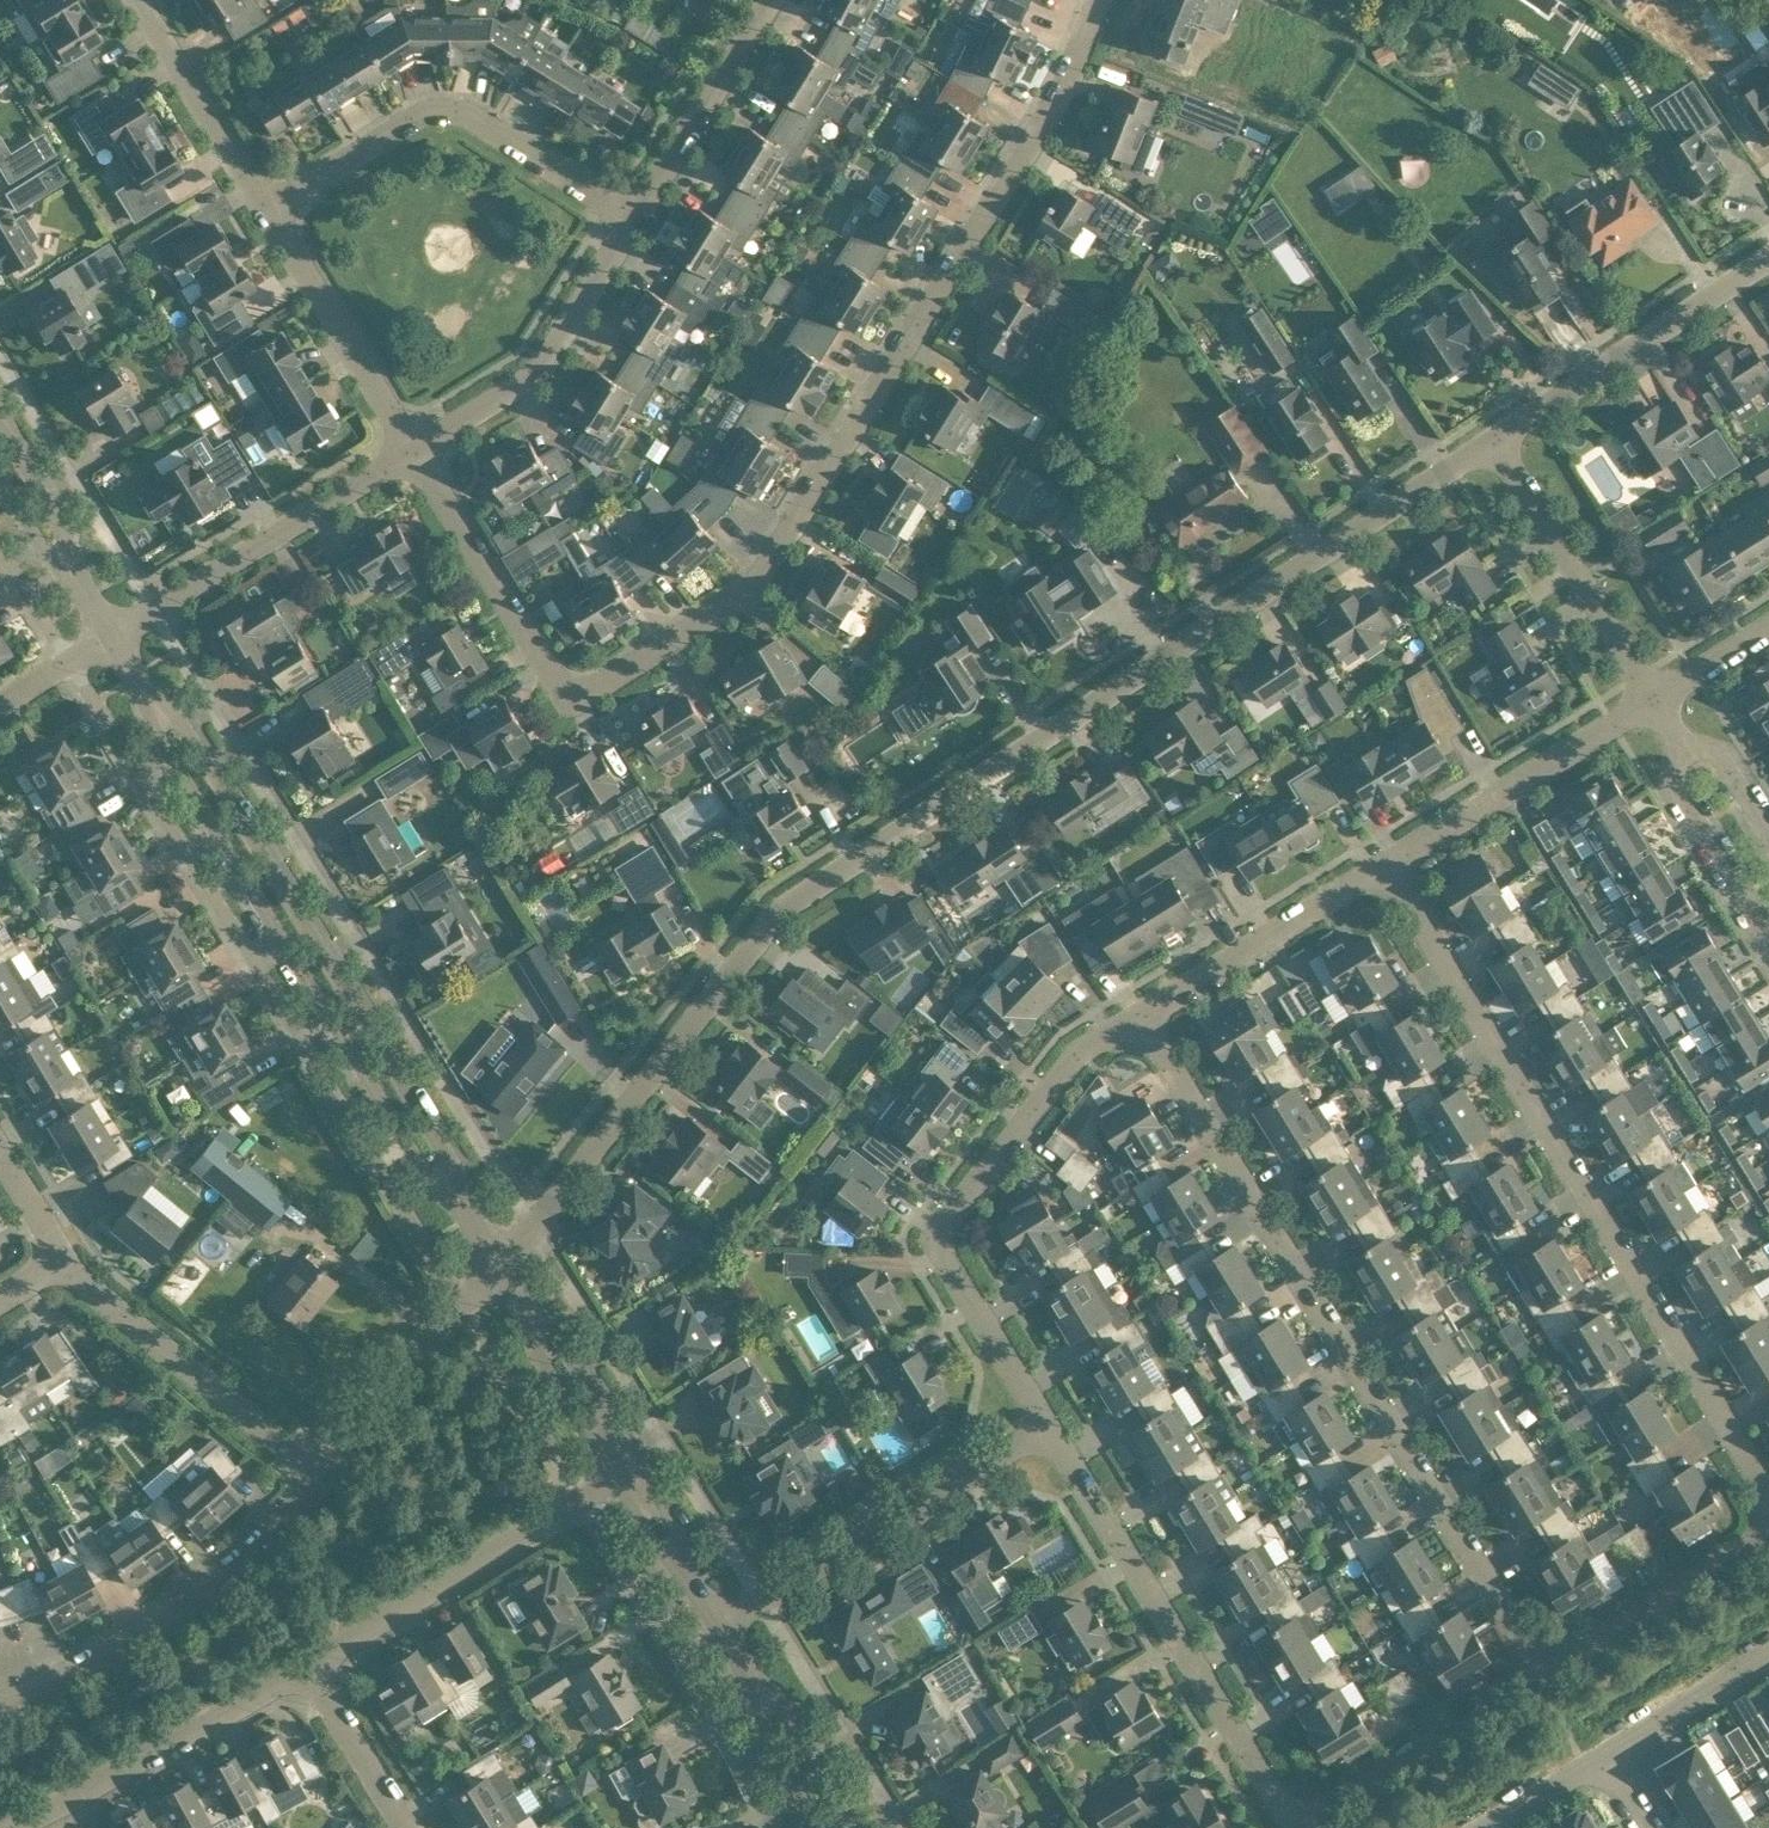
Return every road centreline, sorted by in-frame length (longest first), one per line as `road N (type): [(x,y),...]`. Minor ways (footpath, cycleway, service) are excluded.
road 1 (residential): [(1494,440),(792,902),(535,1225),(498,1259)]
road 2 (residential): [(417,450),(560,683),(576,692),(749,589),(1057,98),(1095,0)]
road 3 (residential): [(1548,1672),(1141,1015)]
road 4 (residential): [(1768,1494),(1383,864)]
road 5 (tertiary): [(158,709),(161,739),(431,1179),(455,1190)]
road 6 (tertiary): [(455,1190),(455,1166),(182,724),(158,709)]
road 7 (residential): [(1044,1425),(945,1258),(941,1238),(1079,1050),(1141,1015)]
road 8 (residential): [(1305,1817),(1280,1803),(1044,1425)]
road 9 (residential): [(633,212),(437,95),(404,106),(263,206)]
road 10 (residential): [(321,1476),(221,1570),(109,1647),(0,1697)]
road 11 (residential): [(722,1621),(1044,1425)]
road 12 (residential): [(307,1666),(613,1470)]
road 13 (residential): [(114,638),(417,450)]
road 14 (residential): [(321,1476),(61,1258)]
road 15 (residential): [(13,1827),(307,1666)]
road 16 (residential): [(1768,259),(1494,440)]
road 17 (residential): [(417,450),(536,367),(633,212)]
road 18 (residential): [(1383,864),(1653,698)]
road 19 (residential): [(1653,698),(1494,440)]
road 20 (residential): [(417,450),(263,206)]
road 21 (residential): [(1141,1015),(1383,864)]
road 22 (residential): [(1305,1817),(1548,1672)]
road 23 (residential): [(498,1259),(321,1476)]
road 24 (residential): [(1548,1672),(1768,1535)]
road 25 (residential): [(633,212),(773,0)]
road 26 (residential): [(263,206),(140,0)]
road 27 (residential): [(1685,745),(1675,777),(1768,932)]
road 28 (residential): [(1768,1654),(1601,1757)]
road 29 (residential): [(410,1827),(307,1666)]
road 30 (tertiary): [(841,1827),(789,1712),(760,1692)]
road 31 (tertiary): [(69,568),(63,533),(0,426)]
road 32 (tertiary): [(632,1458),(570,1352),(541,1337)]
road 33 (tertiary): [(541,1337),(545,1364),(613,1470)]
road 34 (tertiary): [(760,1692),(762,1724),(812,1827)]
road 35 (residential): [(1653,698),(1768,625)]
road 36 (residential): [(1601,1757),(1486,1827)]
road 37 (residential): [(0,708),(114,638)]
road 38 (residential): [(1768,836),(1717,751),(1685,745)]

